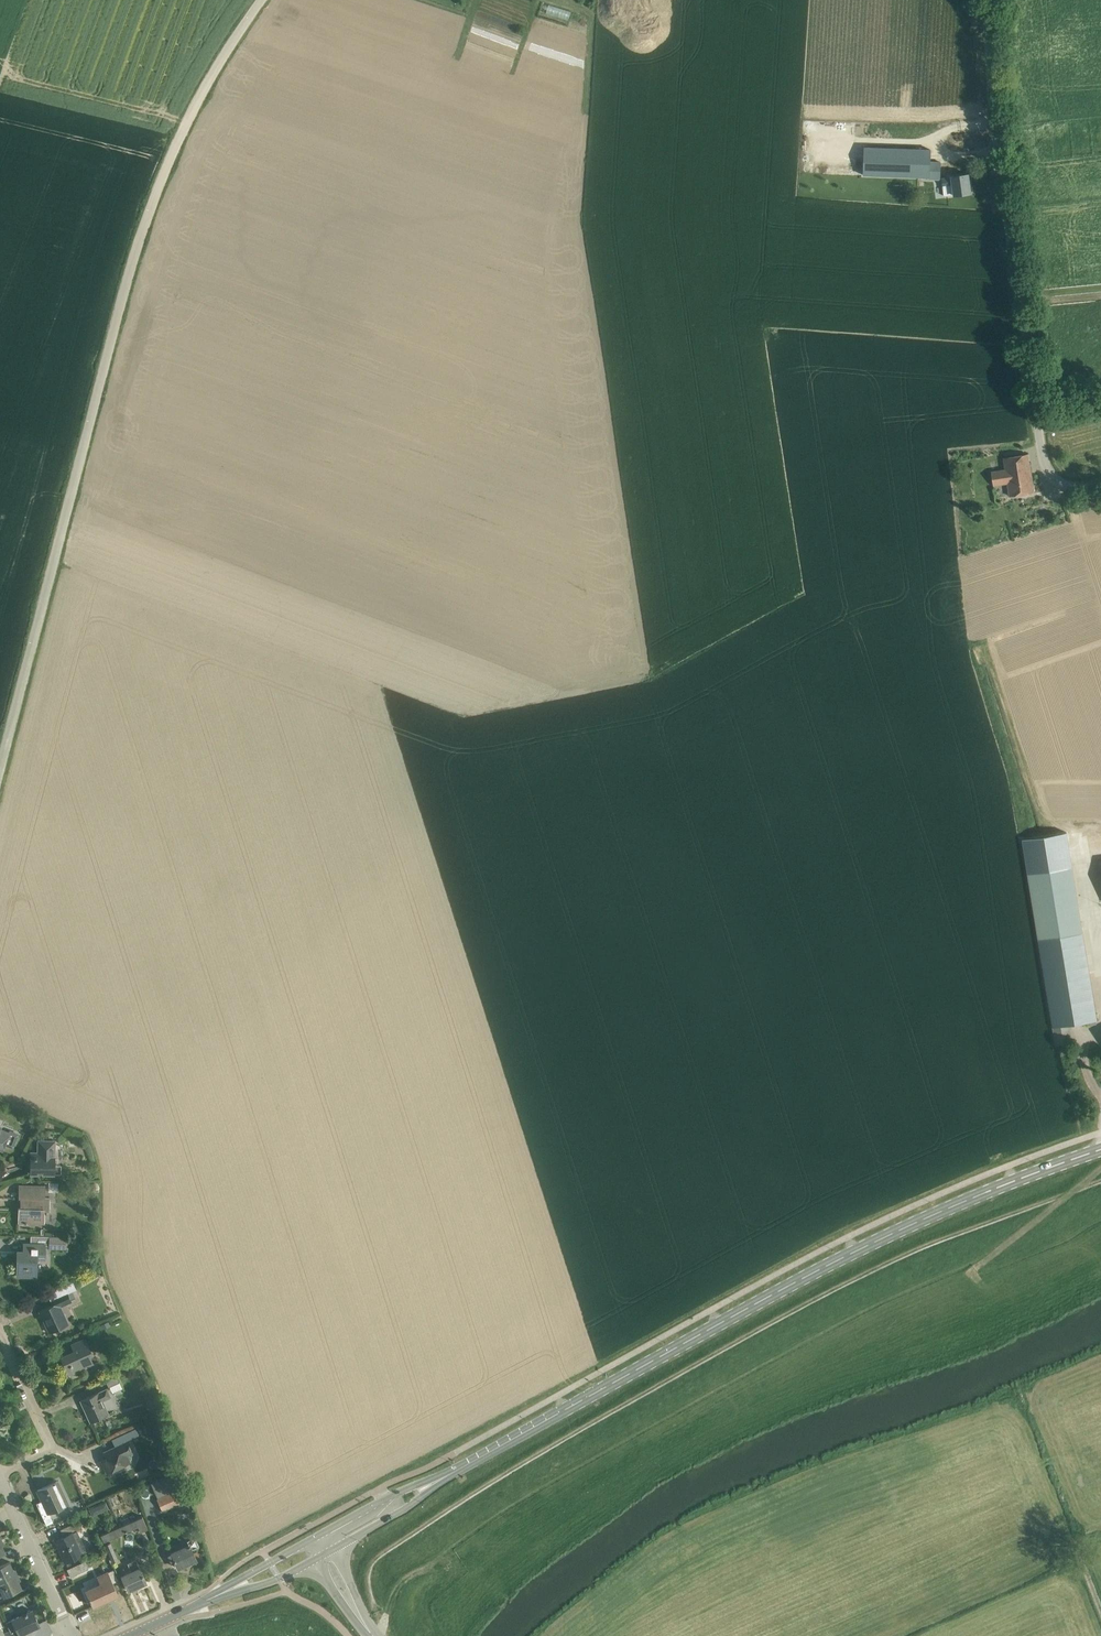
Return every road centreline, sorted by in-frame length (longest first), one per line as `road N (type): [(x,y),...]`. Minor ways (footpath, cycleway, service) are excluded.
road 1 (unclassified): [(0,768),(145,222),(191,112),(263,0)]
road 2 (primary): [(459,1469),(805,1277),(1100,1150)]
road 3 (unclassified): [(1100,485),(1063,485),(1041,453),(986,0)]
road 4 (residential): [(0,1473),(51,1446),(0,1337)]
road 5 (residential): [(69,1635),(0,1479)]
road 6 (primary): [(459,1469),(315,1539)]
road 7 (primary): [(334,1549),(459,1469)]
road 8 (primary): [(315,1539),(203,1604)]
road 9 (primary): [(203,1604),(287,1578),(316,1559)]

